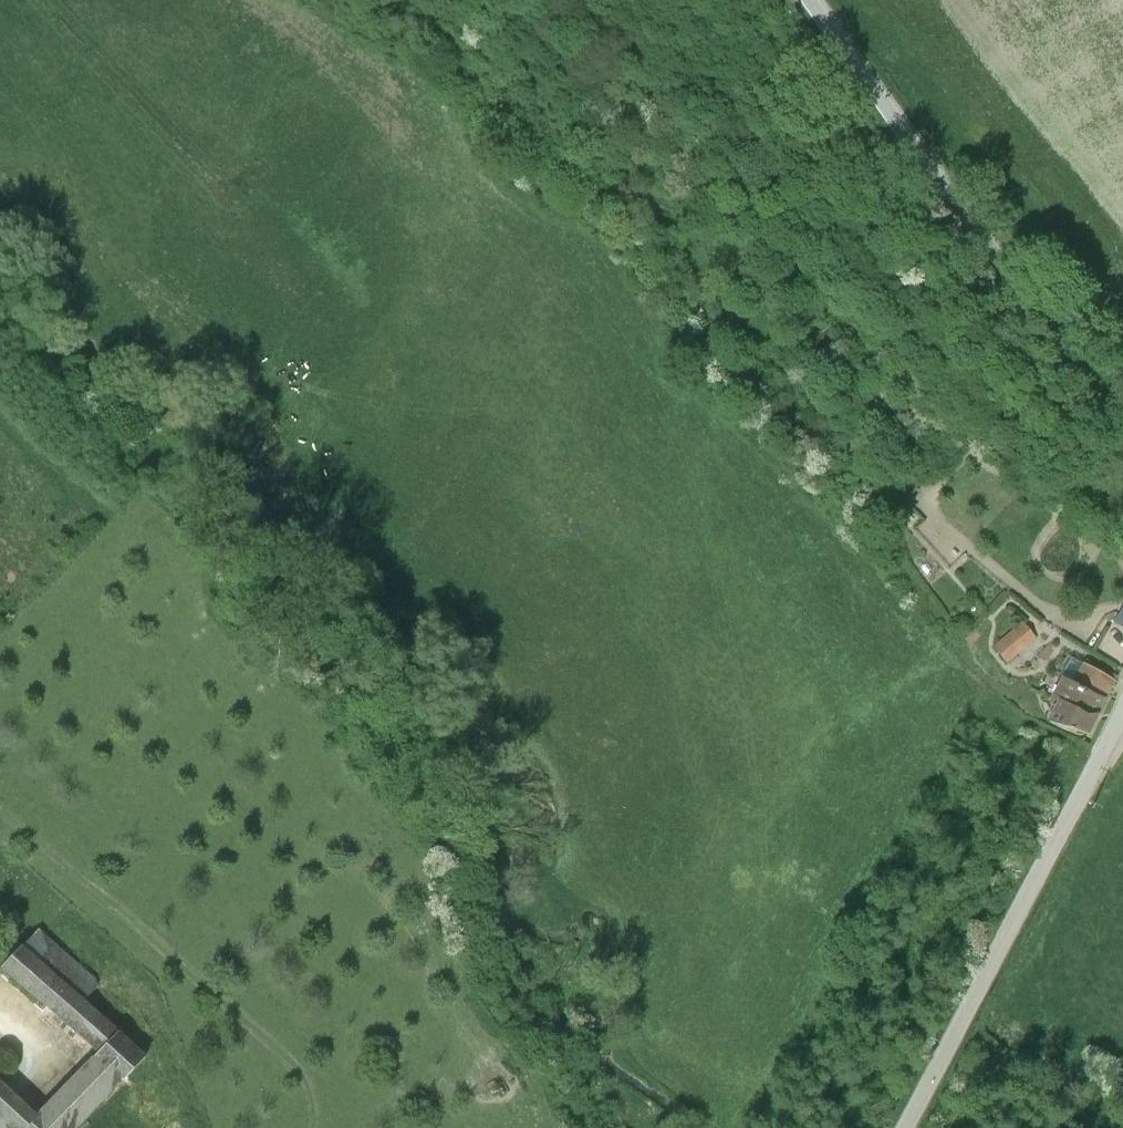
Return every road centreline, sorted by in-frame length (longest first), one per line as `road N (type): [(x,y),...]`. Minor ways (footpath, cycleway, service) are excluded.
road 1 (unclassified): [(1122,410),(828,0)]
road 2 (unclassified): [(905,1127),(1122,714)]

